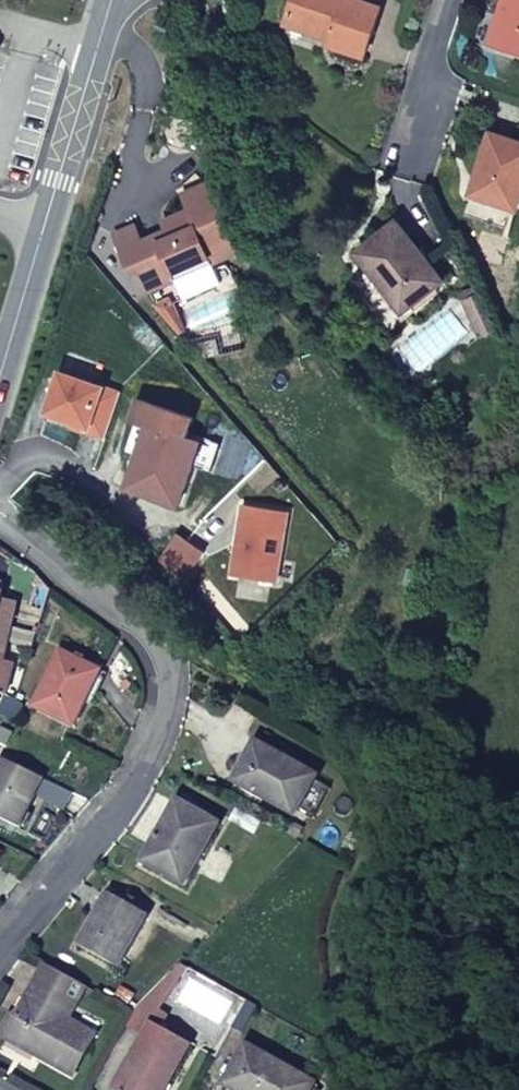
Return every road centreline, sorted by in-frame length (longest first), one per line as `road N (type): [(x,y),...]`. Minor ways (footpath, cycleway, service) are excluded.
road 1 (residential): [(0,958),(142,779),(163,735),(171,660),(152,630),(0,515)]
road 2 (secondary): [(97,49),(0,374)]
road 3 (unclassified): [(445,0),(397,152)]

